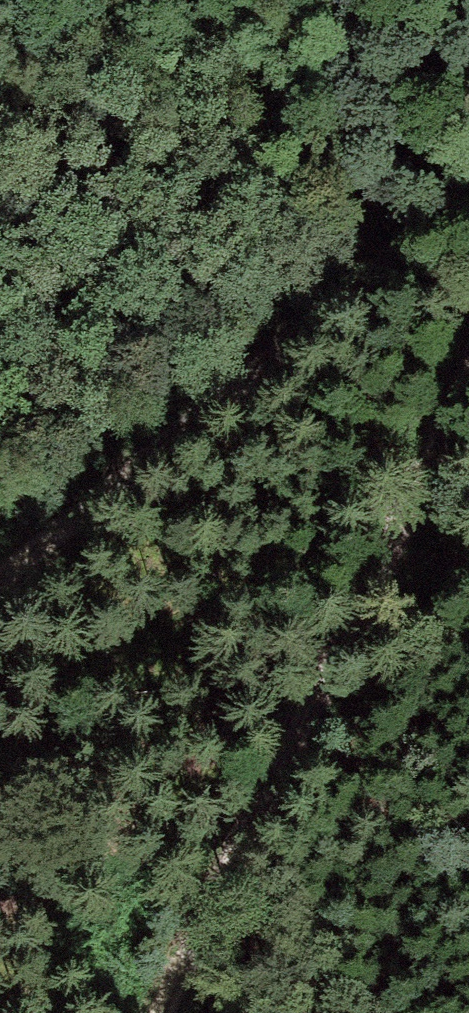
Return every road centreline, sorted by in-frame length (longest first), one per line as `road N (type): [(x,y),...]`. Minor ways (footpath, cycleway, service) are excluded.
road 1 (track): [(468,300),(148,1012)]
road 2 (track): [(0,564),(468,192)]

